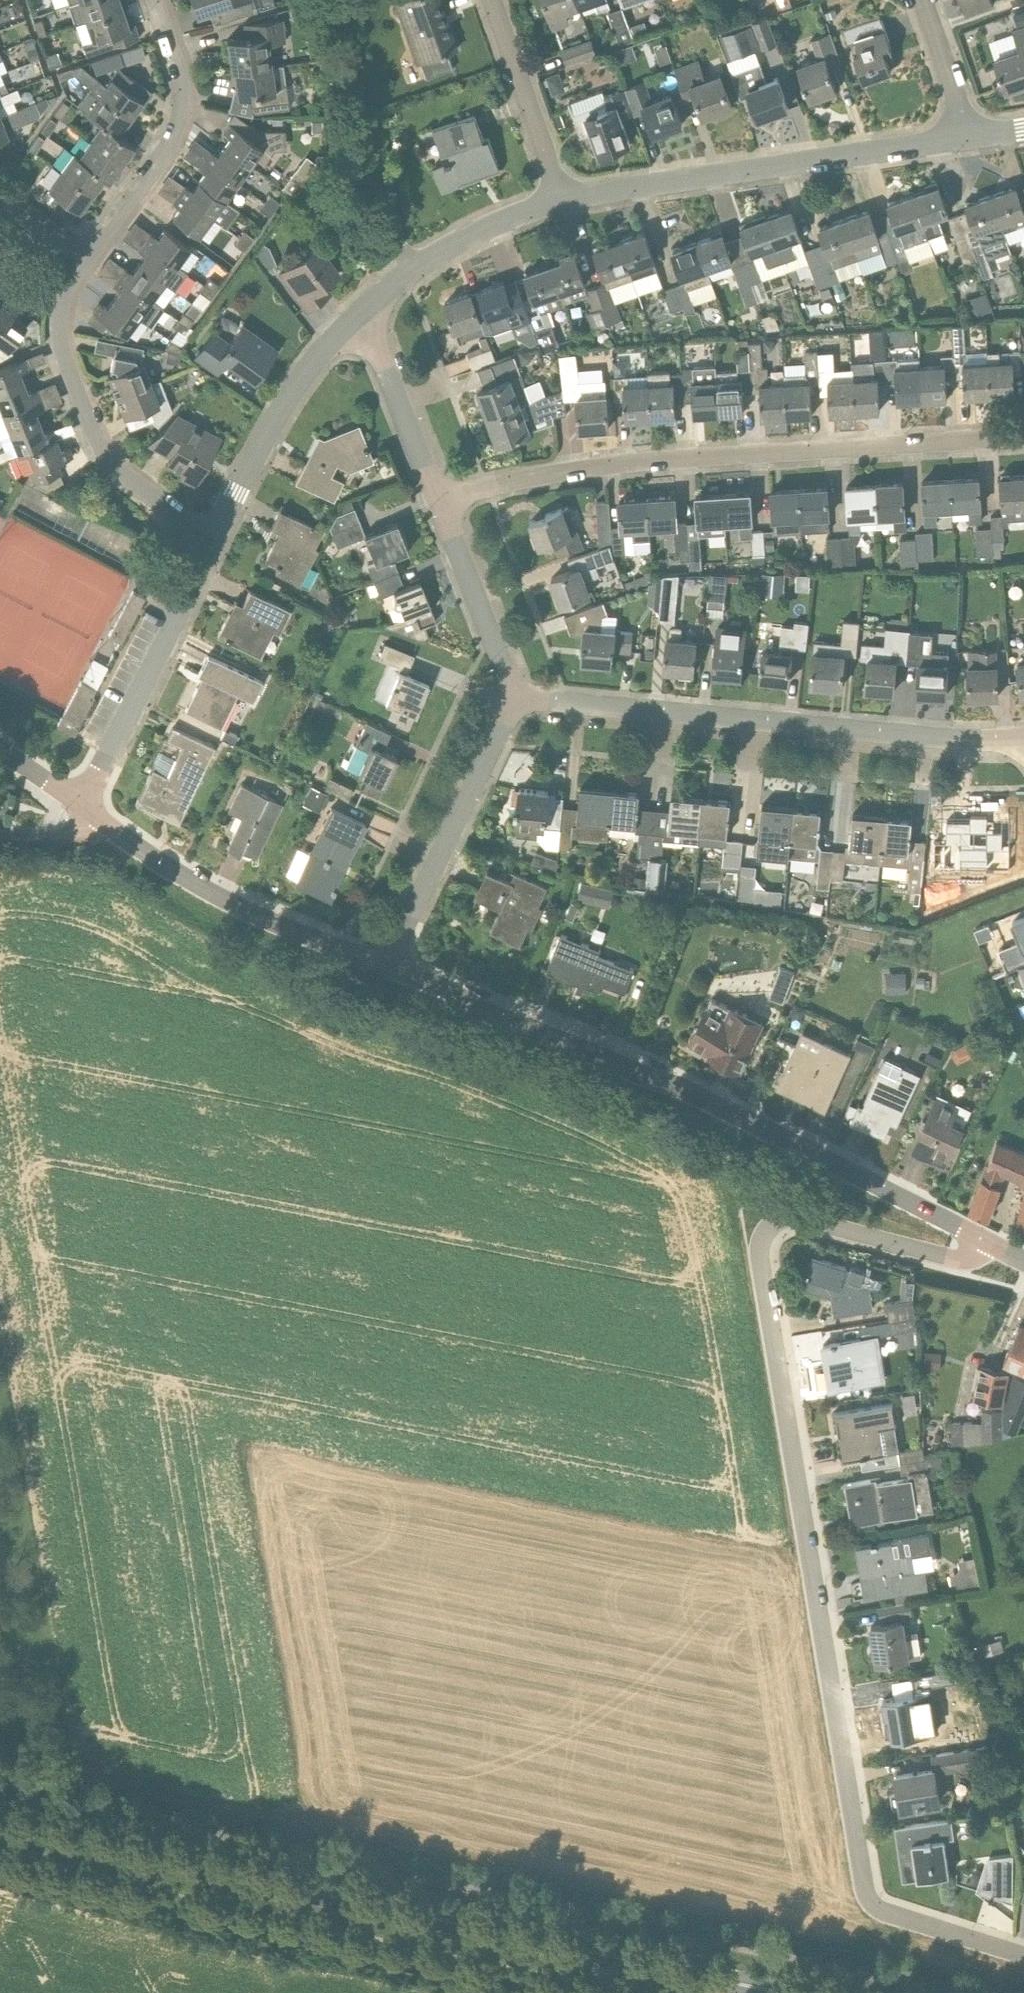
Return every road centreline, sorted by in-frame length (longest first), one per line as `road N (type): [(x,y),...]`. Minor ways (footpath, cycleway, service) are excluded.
road 1 (residential): [(1008,1255),(976,1264),(803,1221),(781,1225),(761,1247),(867,1897),(887,1914),(1023,1957)]
road 2 (primary): [(774,1992),(0,1825)]
road 3 (tertiary): [(1008,1255),(654,1075),(386,969)]
road 4 (residential): [(440,502),(632,462),(1023,439)]
road 5 (residential): [(1023,742),(516,696)]
road 6 (residential): [(561,201),(969,138)]
road 7 (tertiary): [(386,969),(237,910),(78,809)]
road 8 (residential): [(83,263),(61,300),(61,357),(104,458),(213,543)]
road 9 (residential): [(386,969),(516,696)]
road 10 (residential): [(78,809),(213,543)]
road 11 (residential): [(154,0),(182,98),(173,139),(83,263)]
road 12 (residential): [(408,279),(329,0)]
road 13 (residential): [(213,543),(280,414),(312,365),(365,310)]
road 14 (residential): [(561,201),(487,0)]
road 15 (residential): [(516,696),(440,502)]
road 16 (residential): [(440,502),(365,310)]
road 17 (residential): [(408,279),(469,238),(561,201)]
road 18 (residential): [(969,138),(920,0)]

